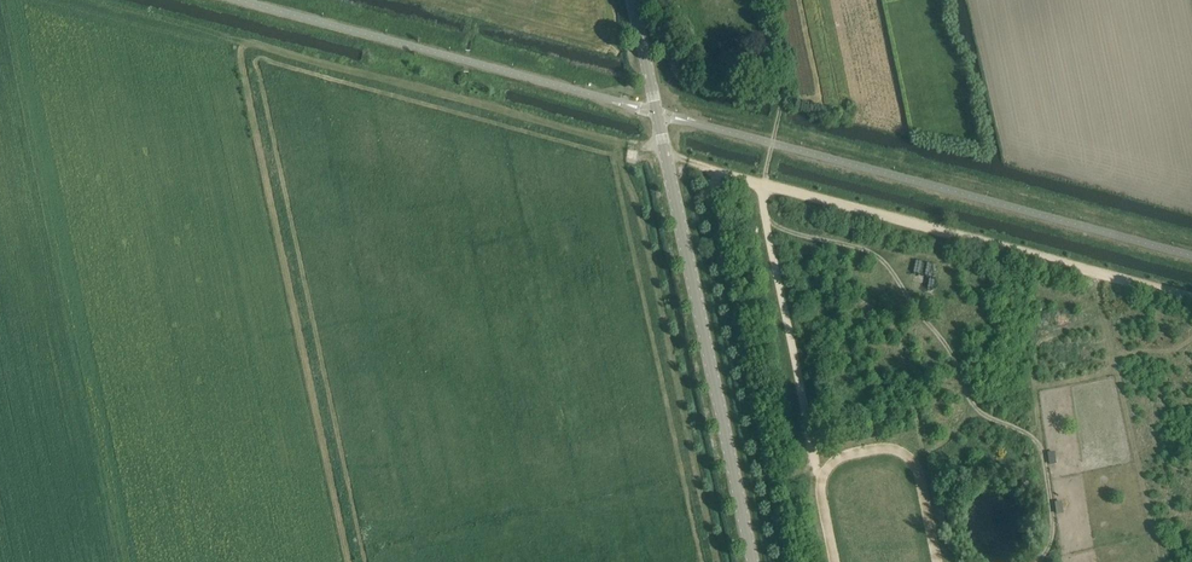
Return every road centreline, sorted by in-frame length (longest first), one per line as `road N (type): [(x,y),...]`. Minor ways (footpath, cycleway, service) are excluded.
road 1 (unclassified): [(754,561),(633,0)]

